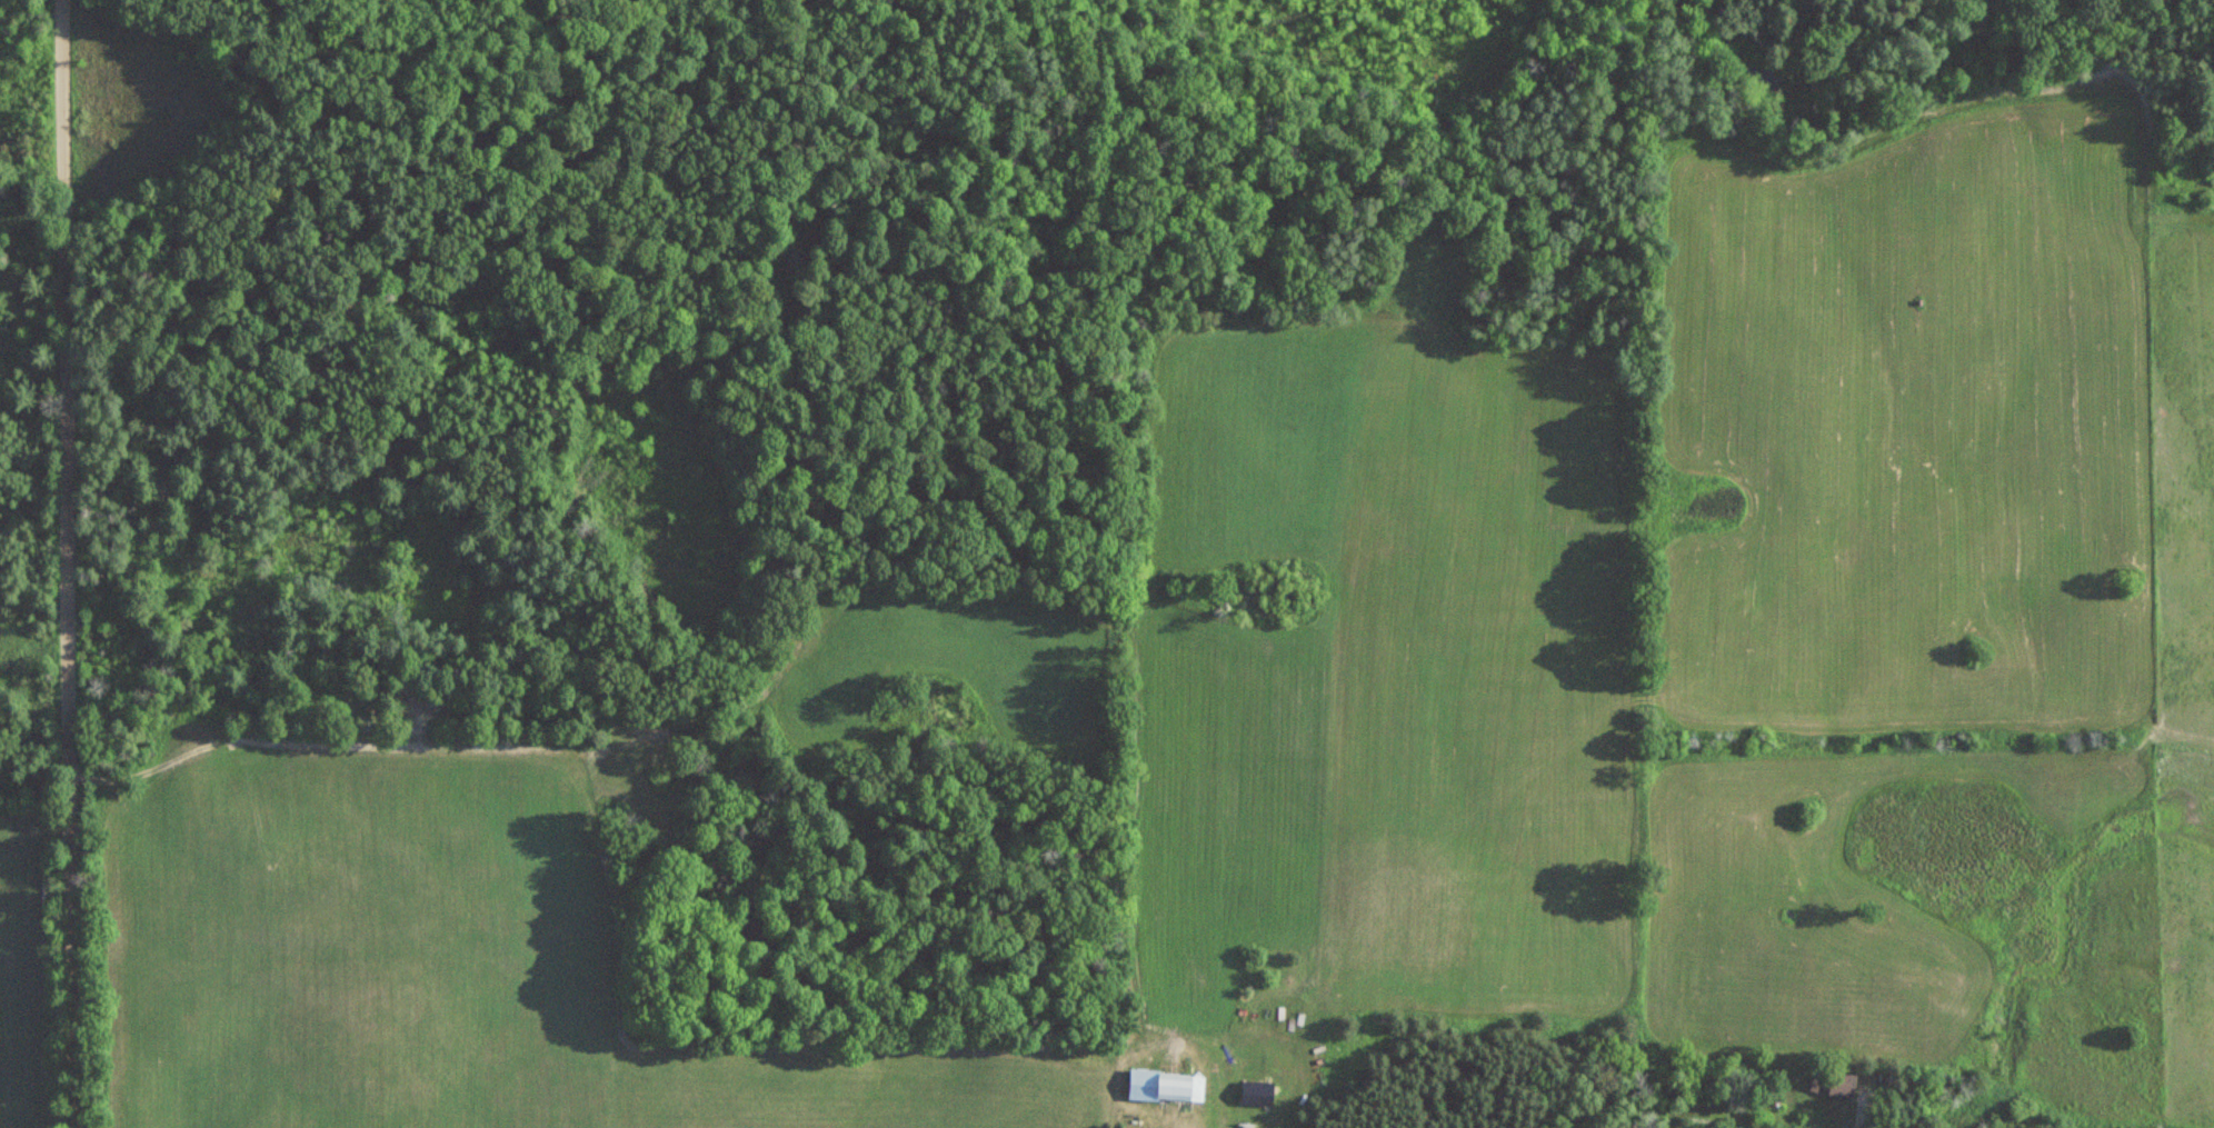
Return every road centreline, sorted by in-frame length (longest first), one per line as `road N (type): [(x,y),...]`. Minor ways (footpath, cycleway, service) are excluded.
road 1 (residential): [(73,1127),(62,0)]

